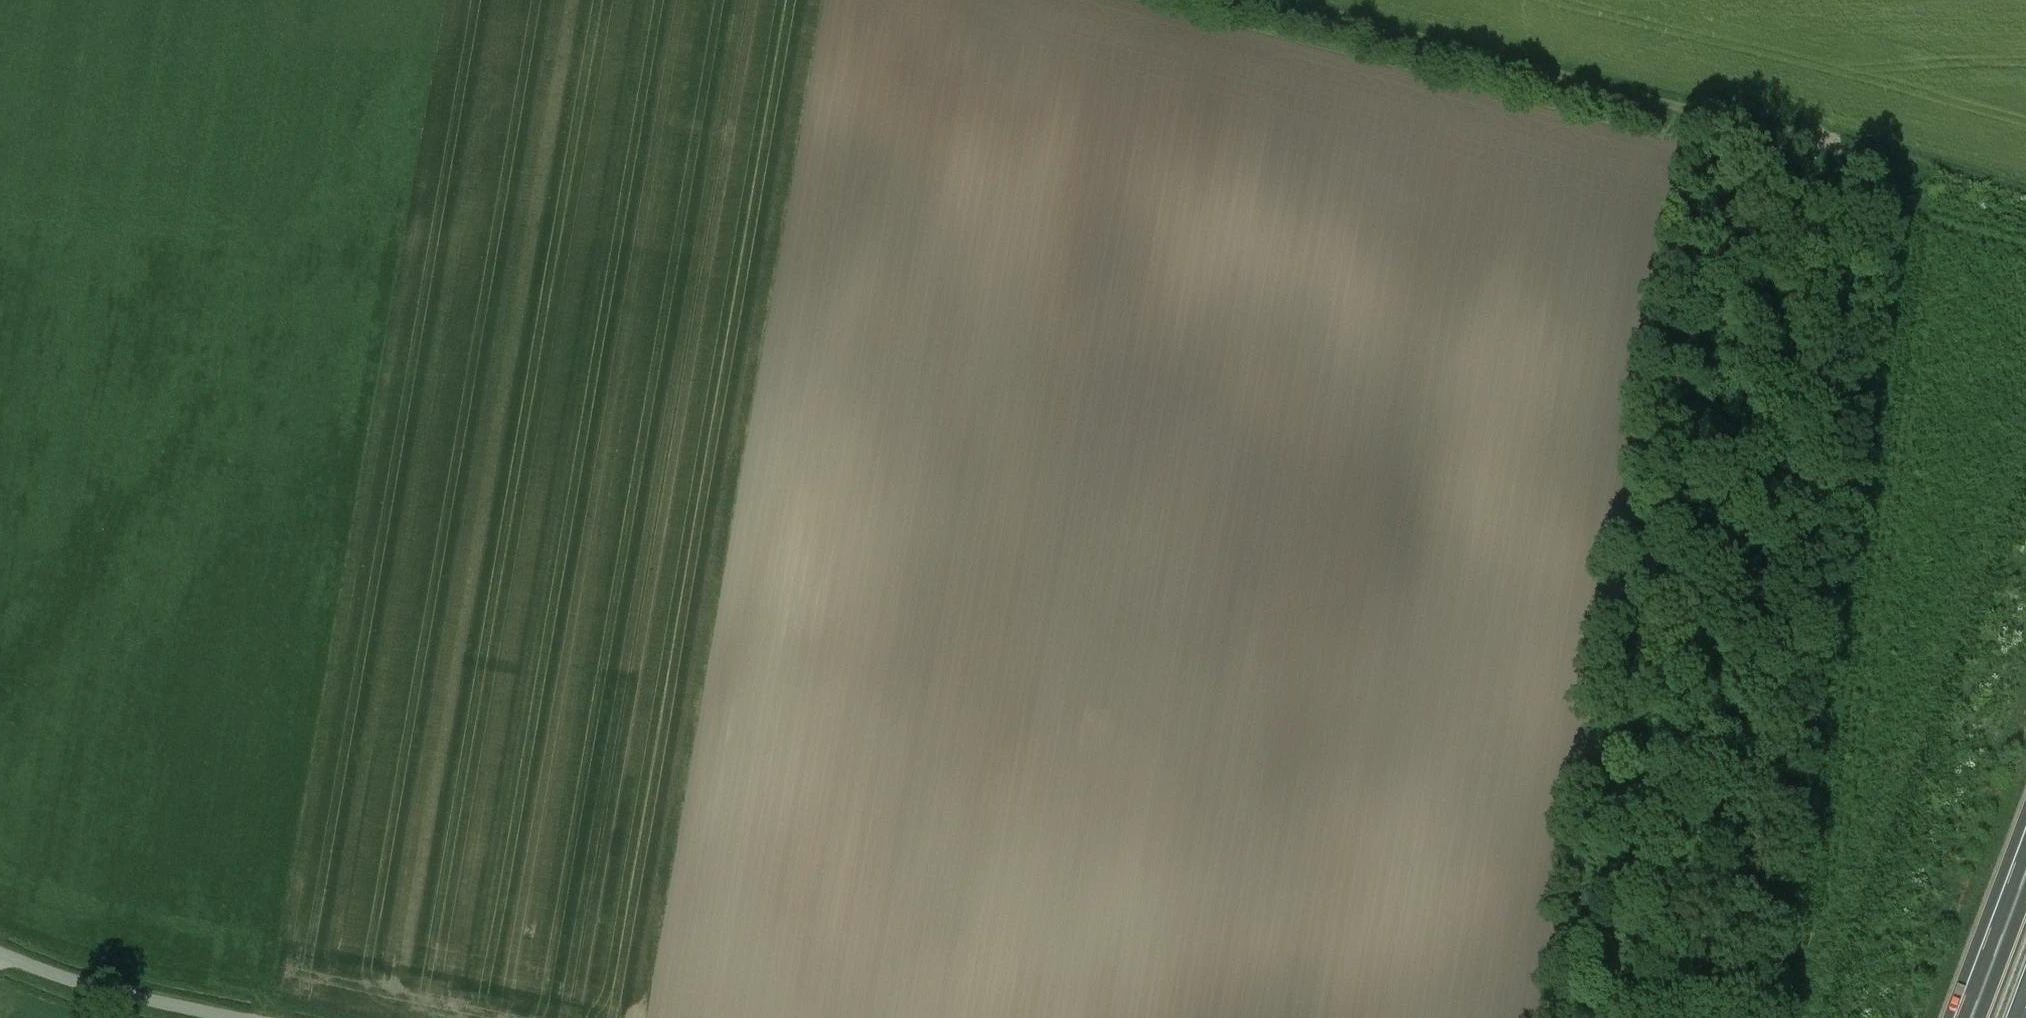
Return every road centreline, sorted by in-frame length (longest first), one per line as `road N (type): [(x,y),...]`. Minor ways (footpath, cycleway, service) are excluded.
road 1 (track): [(1267,0),(1867,159)]
road 2 (unclassified): [(0,955),(81,983),(240,1017)]
road 3 (motorway): [(2025,873),(1972,1017)]

